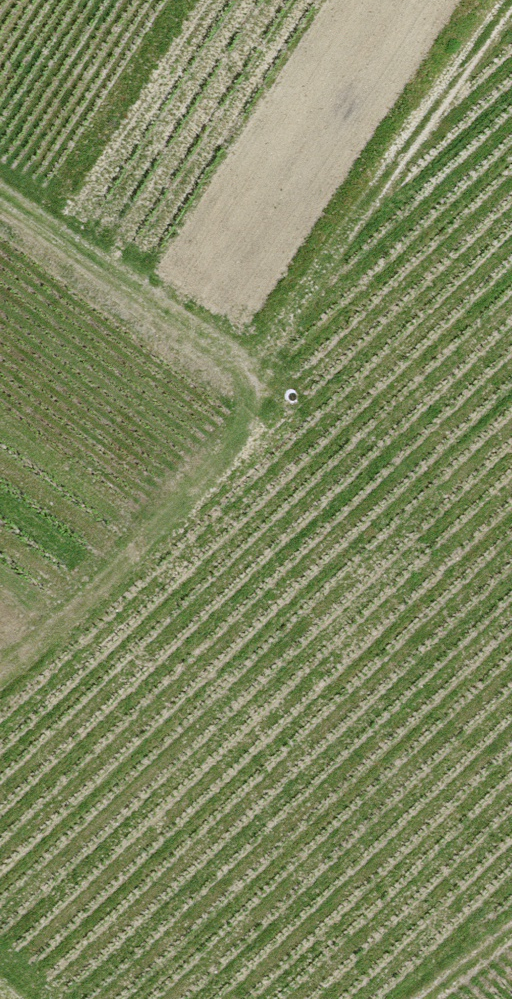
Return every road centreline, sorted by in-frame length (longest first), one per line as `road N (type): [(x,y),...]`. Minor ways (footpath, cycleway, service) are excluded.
road 1 (track): [(295,394),(0,679)]
road 2 (track): [(295,394),(0,191)]
road 3 (track): [(419,998),(511,921)]

